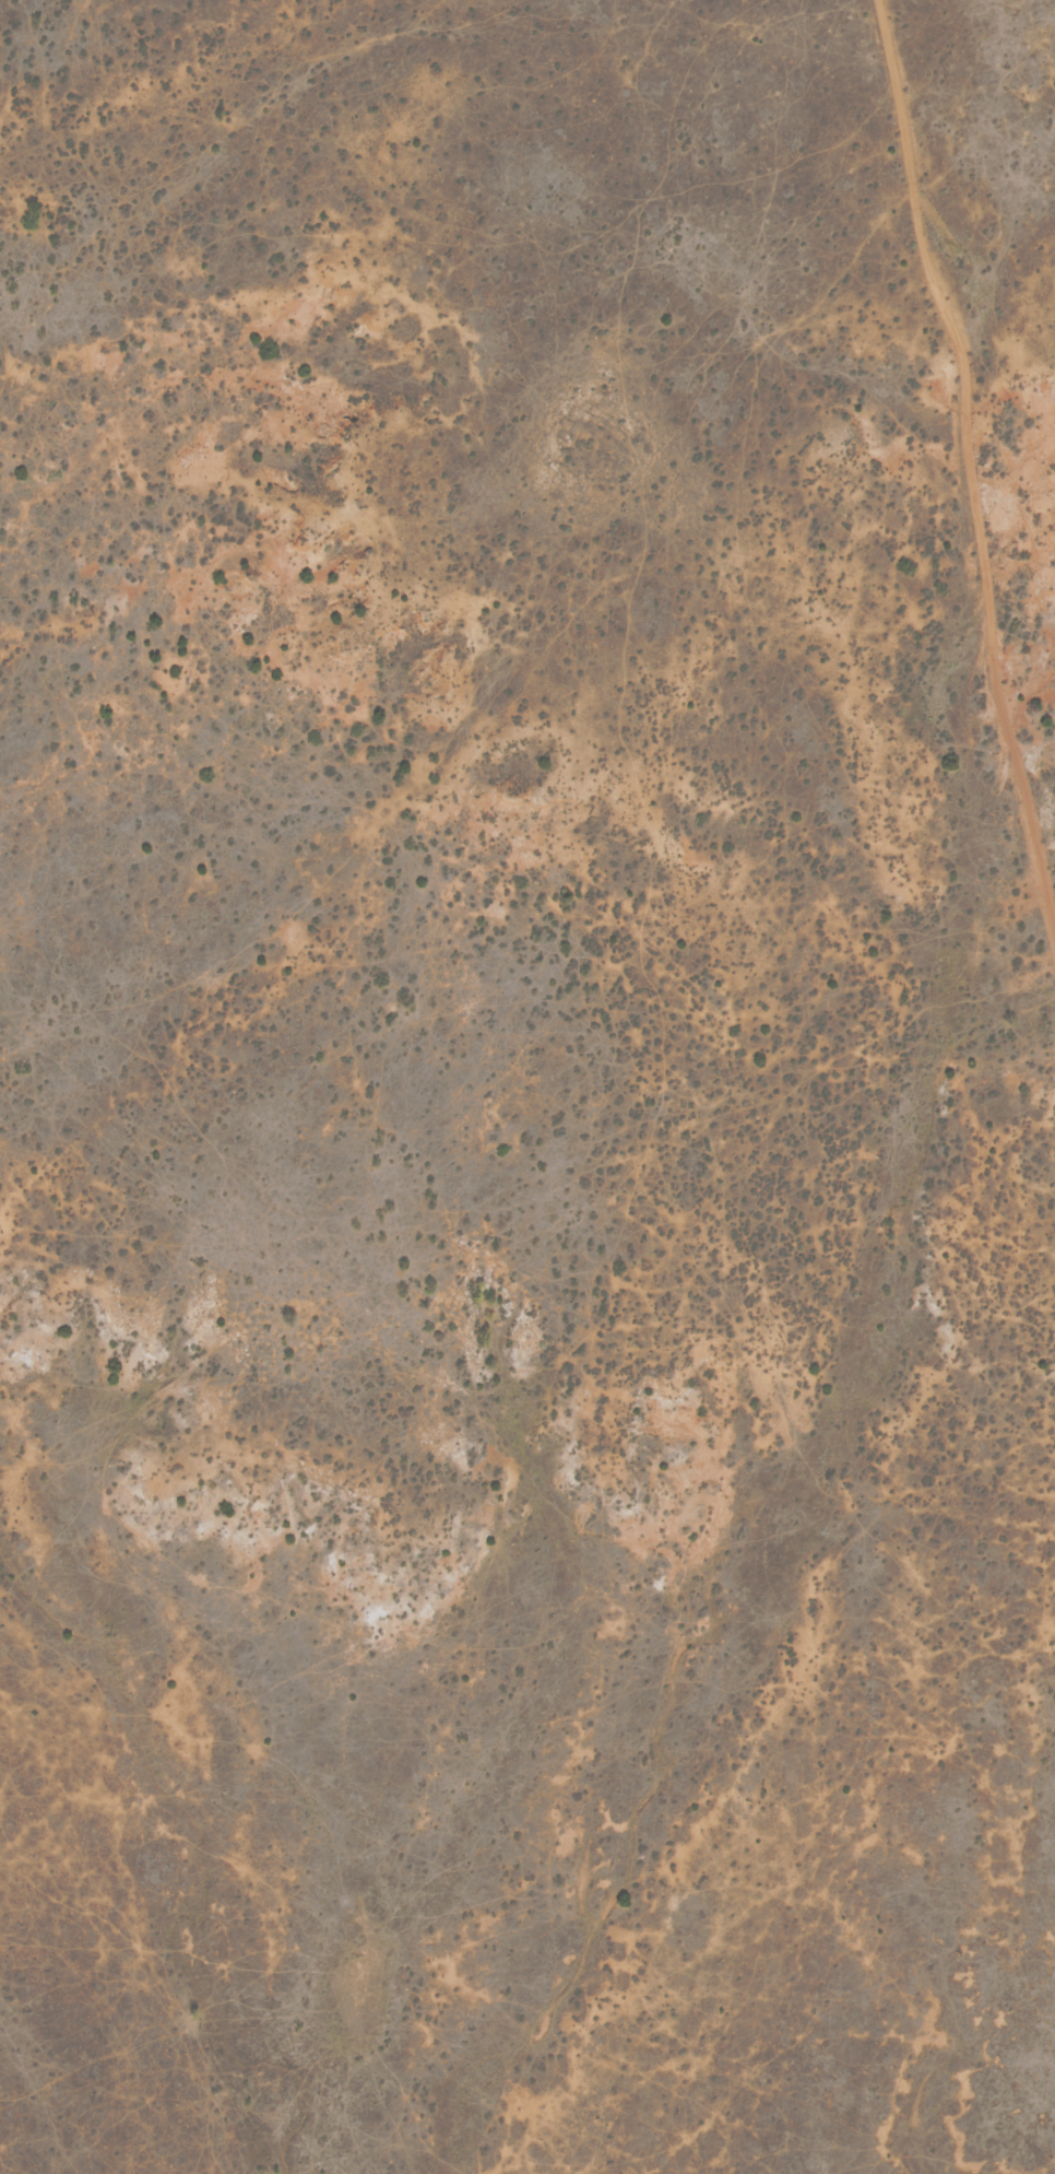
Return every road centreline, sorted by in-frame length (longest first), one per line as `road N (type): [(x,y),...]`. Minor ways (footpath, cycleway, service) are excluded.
road 1 (track): [(1054,917),(962,440),(969,350),(928,260),(880,0)]

